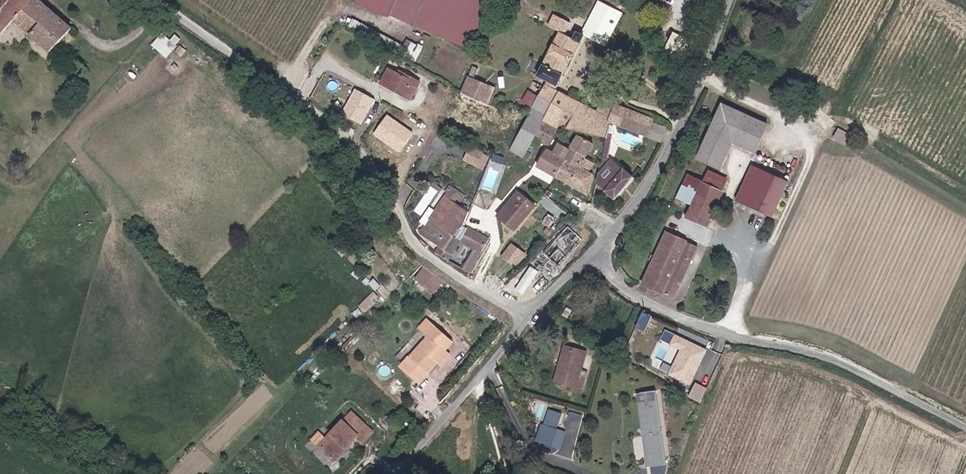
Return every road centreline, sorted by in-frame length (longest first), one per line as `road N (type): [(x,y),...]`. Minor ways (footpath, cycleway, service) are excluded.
road 1 (unclassified): [(532,316),(442,266),(314,121),(158,0)]
road 2 (unclassified): [(965,432),(831,358),(696,326),(597,256)]
road 3 (residential): [(739,0),(666,167),(597,256)]
road 4 (residential): [(532,316),(401,473)]

